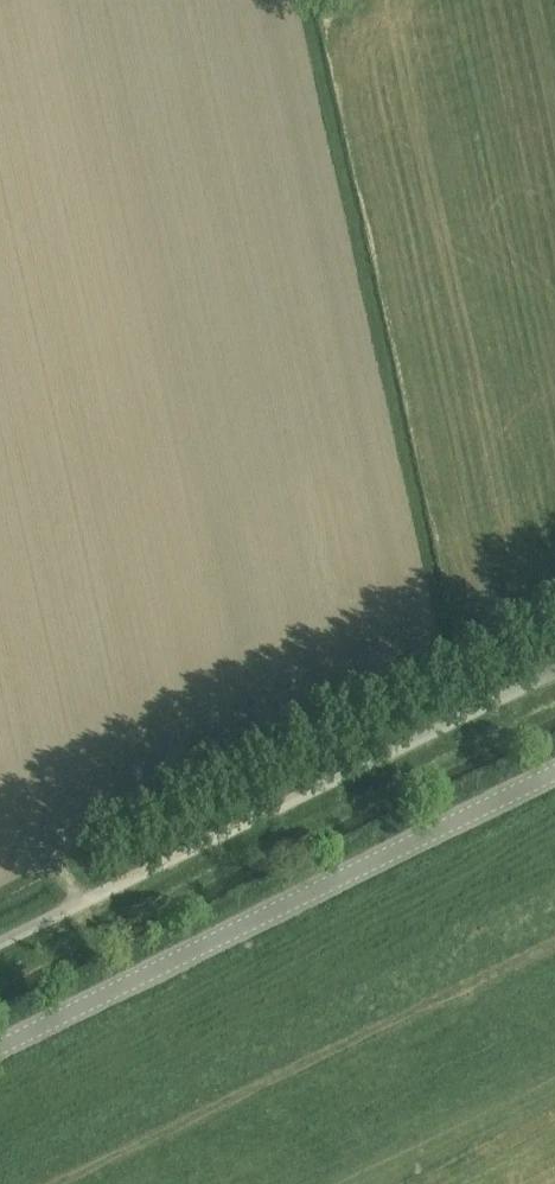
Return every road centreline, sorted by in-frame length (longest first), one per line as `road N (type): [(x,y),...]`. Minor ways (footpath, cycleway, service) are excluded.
road 1 (unclassified): [(0,1048),(554,779)]
road 2 (unclassified): [(0,946),(554,681)]

